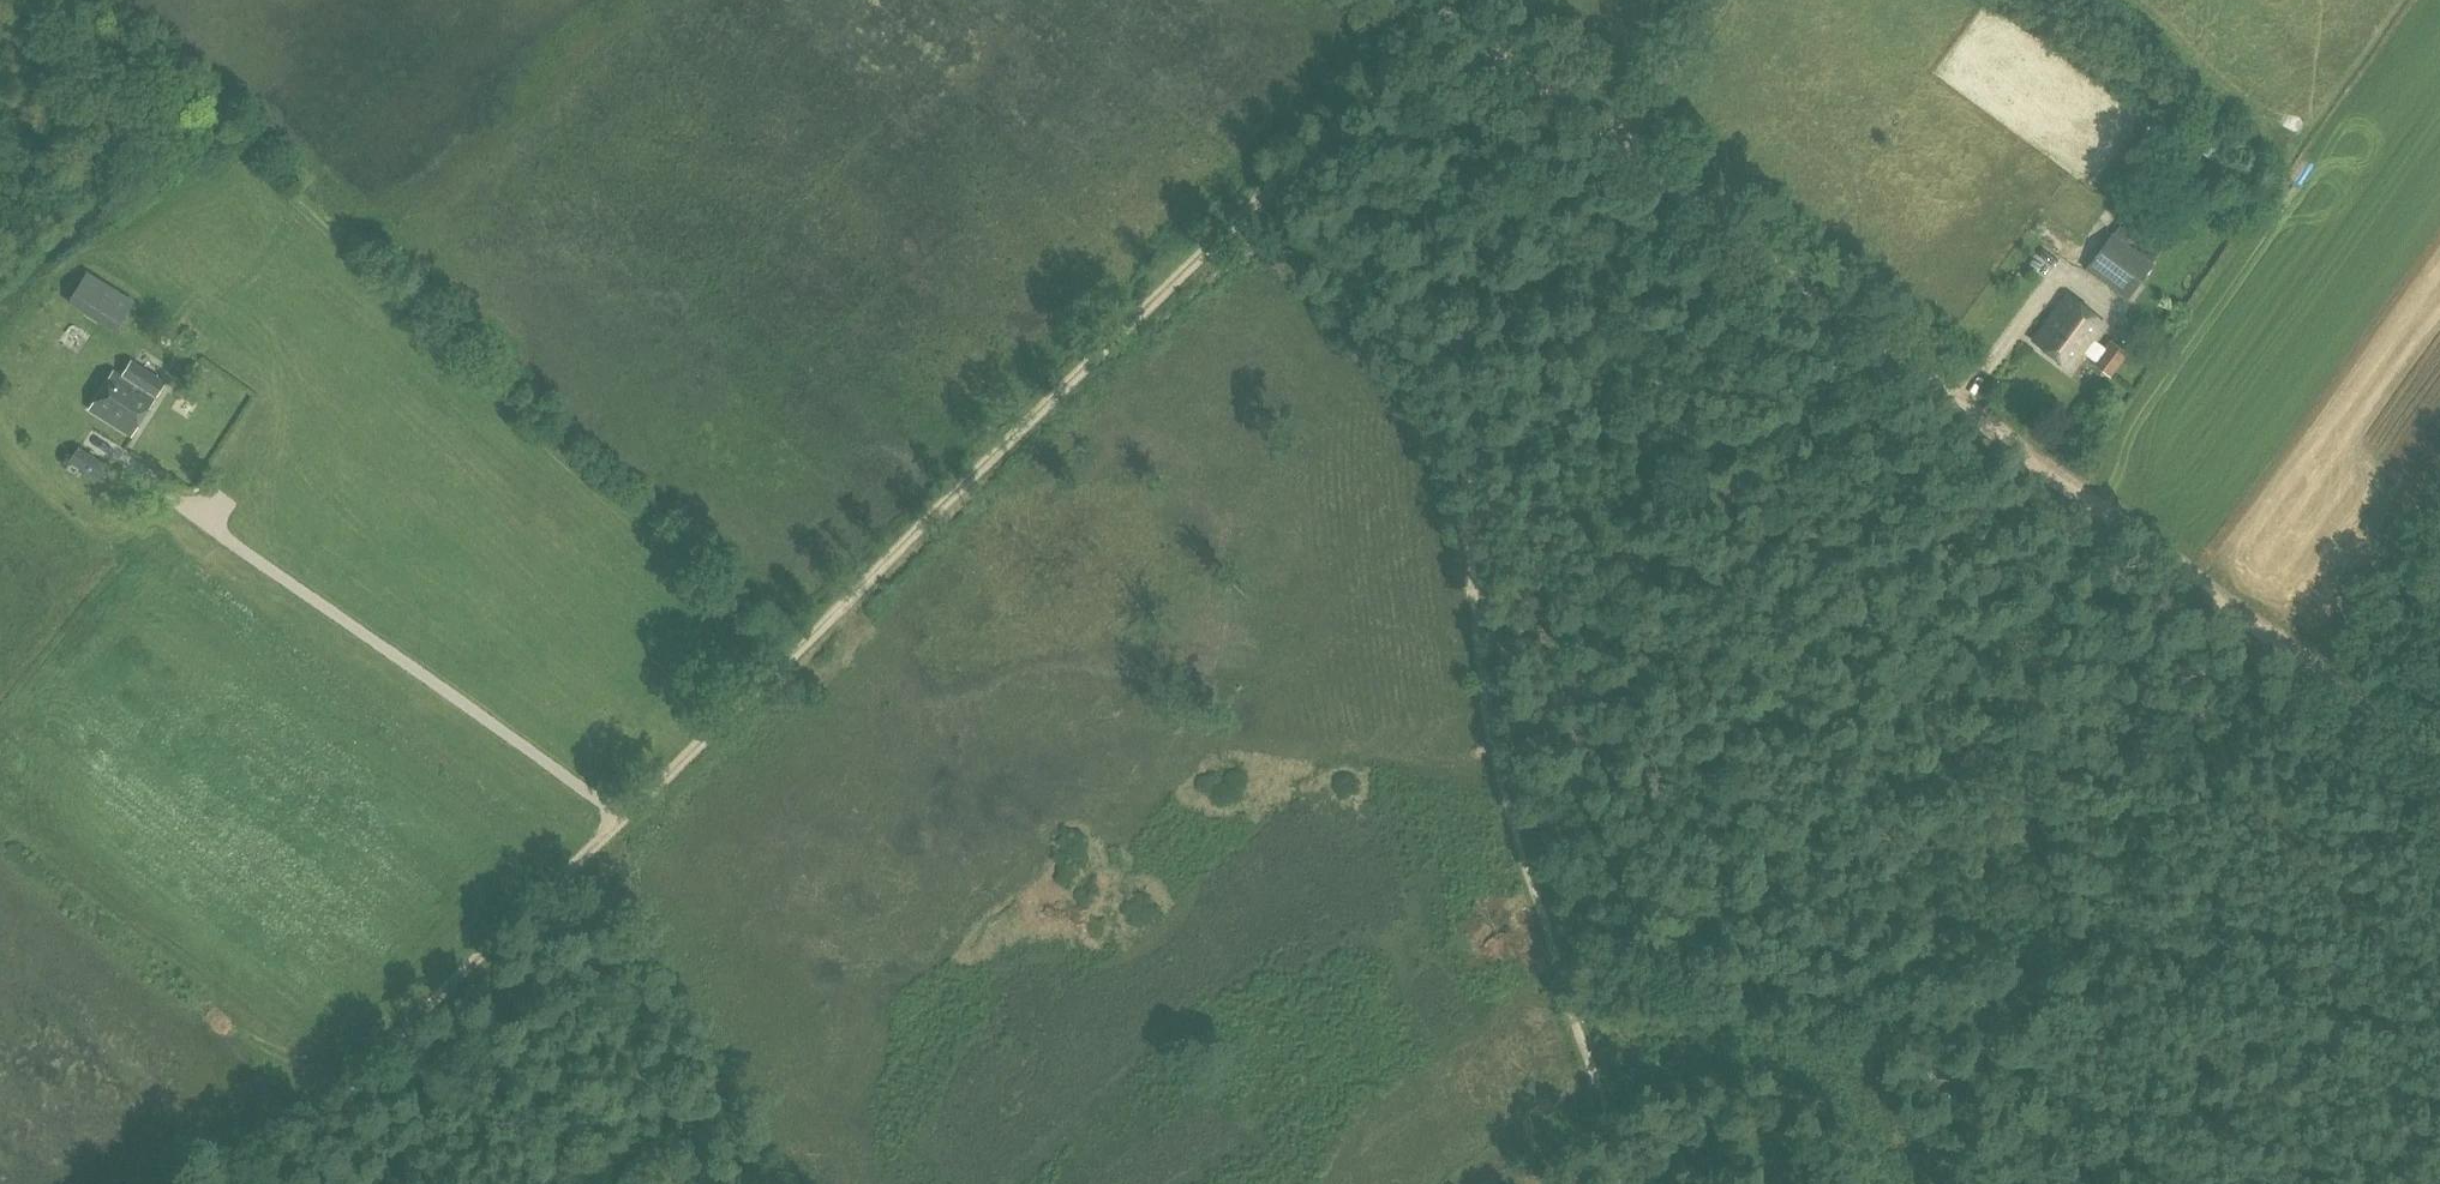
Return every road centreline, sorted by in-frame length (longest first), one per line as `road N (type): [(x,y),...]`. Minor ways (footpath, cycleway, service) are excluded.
road 1 (track): [(240,1183),(1429,28)]
road 2 (track): [(1619,1183),(1481,691),(1466,530),(1470,293),(1489,234),(1520,189),(1550,168),(1601,159),(1611,144)]
road 3 (track): [(2439,750),(1611,144)]
road 4 (track): [(180,98),(595,487),(776,669)]
road 5 (track): [(625,815),(137,468)]
road 6 (track): [(2114,217),(1965,403)]
road 7 (track): [(1611,144),(1442,16)]
road 8 (track): [(1611,144),(1709,0)]

